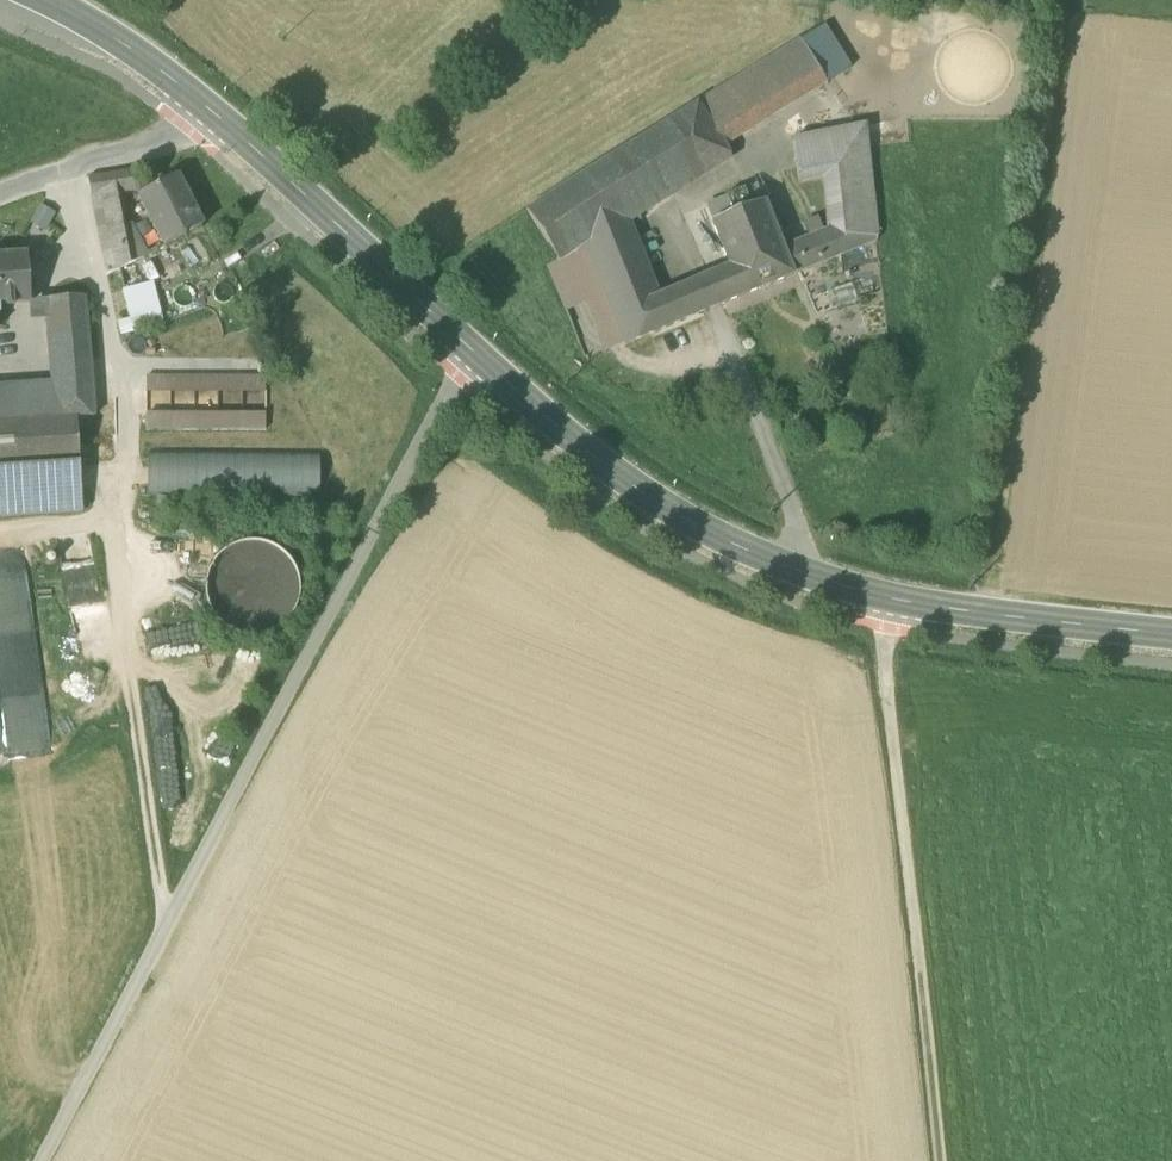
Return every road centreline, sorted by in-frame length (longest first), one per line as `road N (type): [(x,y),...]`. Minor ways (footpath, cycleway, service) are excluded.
road 1 (tertiary): [(1171,633),(887,600),(631,484),(474,354),(200,101)]
road 2 (unclassified): [(456,376),(43,1160)]
road 3 (track): [(887,600),(881,669),(937,1160)]
road 4 (track): [(166,927),(120,616)]
road 5 (residential): [(0,197),(145,145),(184,123),(200,101)]
road 6 (tertiary): [(200,101),(41,0)]

